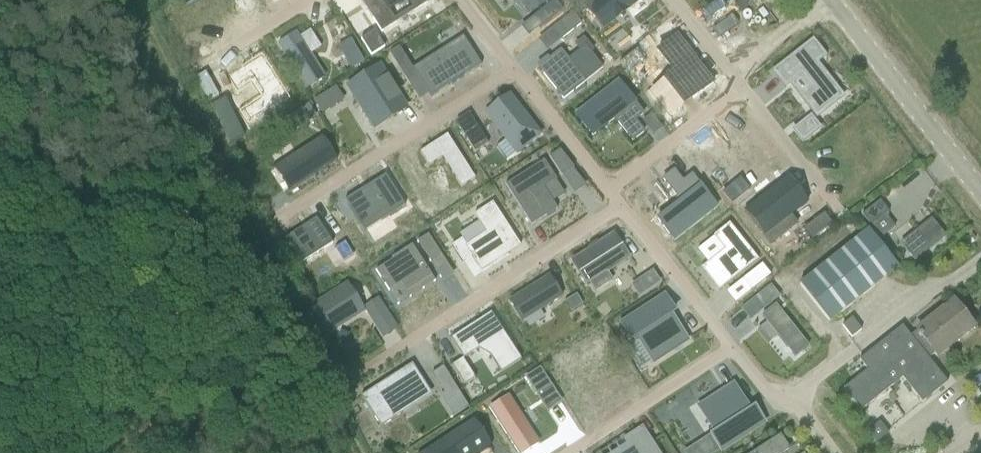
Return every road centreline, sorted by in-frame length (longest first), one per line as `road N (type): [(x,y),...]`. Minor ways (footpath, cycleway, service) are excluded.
road 1 (unclassified): [(980,193),(831,0)]

